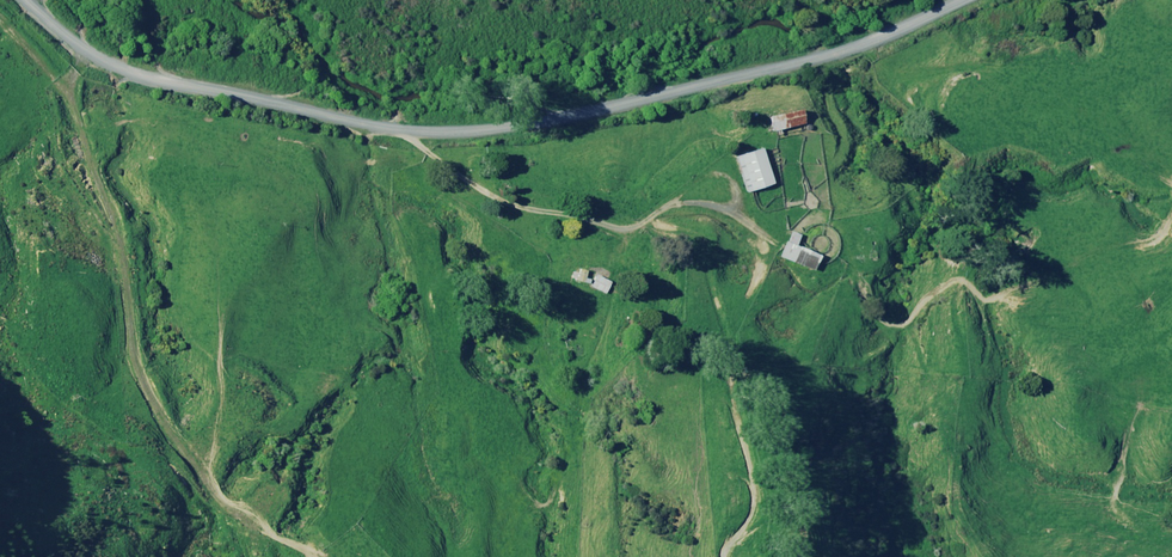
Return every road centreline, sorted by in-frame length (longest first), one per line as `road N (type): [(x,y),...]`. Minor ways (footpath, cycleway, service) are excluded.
road 1 (unclassified): [(963,0),(885,35),(708,84),(460,132),(380,127),(146,78),(87,52),(27,0)]
road 2 (track): [(401,130),(481,192),(517,207),(629,230),(668,205),(712,203),(772,241)]

